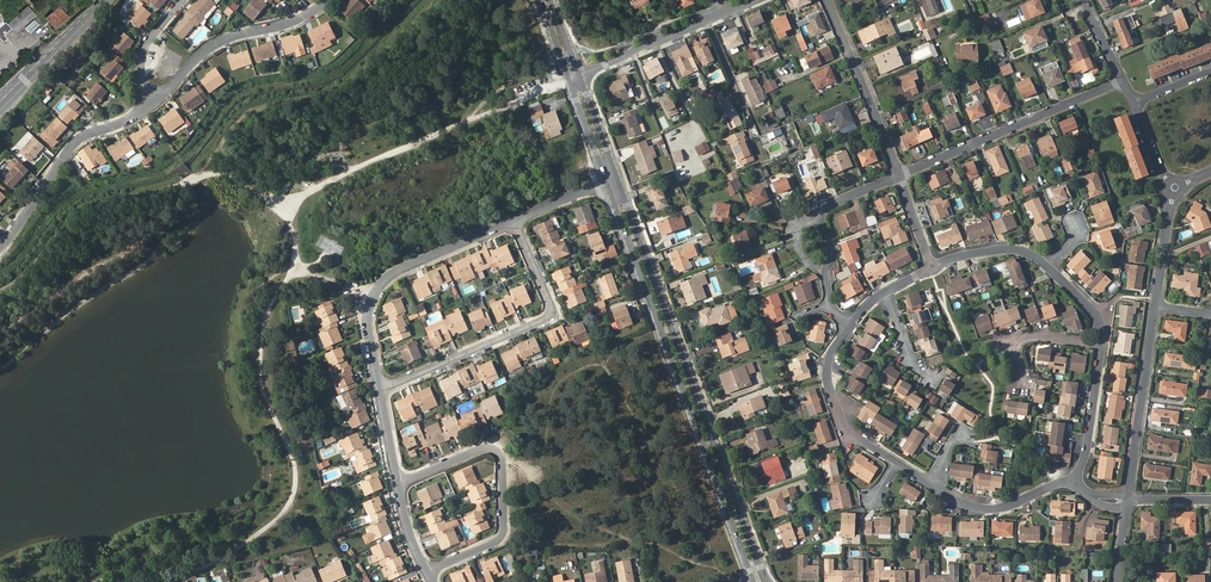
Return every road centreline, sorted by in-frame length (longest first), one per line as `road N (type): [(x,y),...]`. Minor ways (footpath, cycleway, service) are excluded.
road 1 (tertiary): [(768,581),(618,177)]
road 2 (tertiary): [(606,181),(749,574)]
road 3 (residential): [(379,389),(550,317),(515,220)]
road 4 (residential): [(427,573),(502,537),(503,460),(482,449),(398,485)]
road 5 (residential): [(379,389),(368,319),(379,287),(515,220)]
road 6 (residential): [(1125,79),(899,176)]
road 7 (residential): [(0,251),(75,145),(158,103)]
road 8 (residential): [(158,103),(222,42),(288,24),(332,0)]
road 9 (residential): [(1129,499),(1156,306)]
road 10 (residential): [(899,176),(826,0)]
road 11 (residential): [(899,176),(823,213),(830,307)]
road 12 (residential): [(853,325),(829,370),(835,403),(851,432),(897,462)]
road 13 (tertiary): [(109,0),(0,110)]
road 14 (residential): [(935,486),(965,505),(996,510),(1074,481)]
road 15 (residential): [(1074,481),(1085,461),(1101,345)]
road 16 (residential): [(581,74),(705,18)]
road 17 (residential): [(1101,345),(1020,340),(1014,345),(1023,387)]
road 18 (residential): [(1049,266),(1006,248),(933,267)]
road 19 (residential): [(1156,306),(1175,187)]
road 20 (residential): [(158,103),(144,57),(185,0)]

